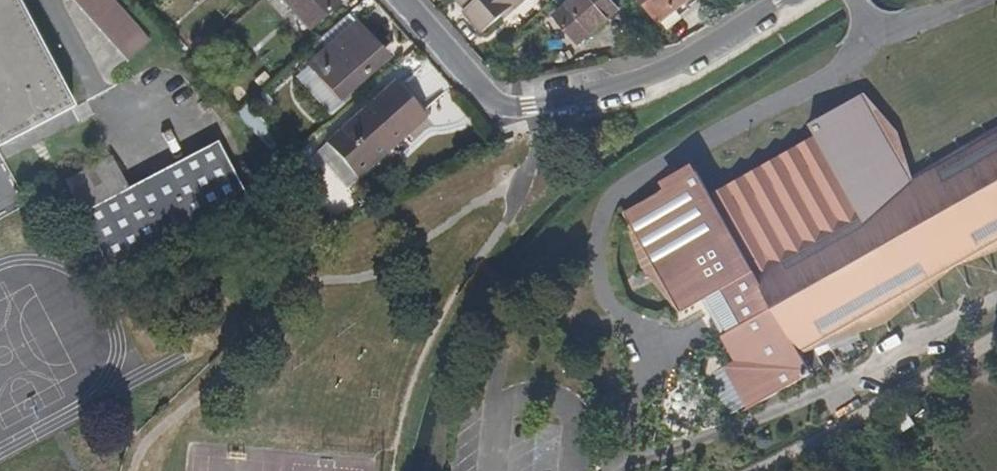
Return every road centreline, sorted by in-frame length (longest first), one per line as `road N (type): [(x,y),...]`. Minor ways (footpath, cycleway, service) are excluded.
road 1 (residential): [(784,0),(672,69),(527,106),(490,99),(404,0)]
road 2 (track): [(766,470),(996,341)]

